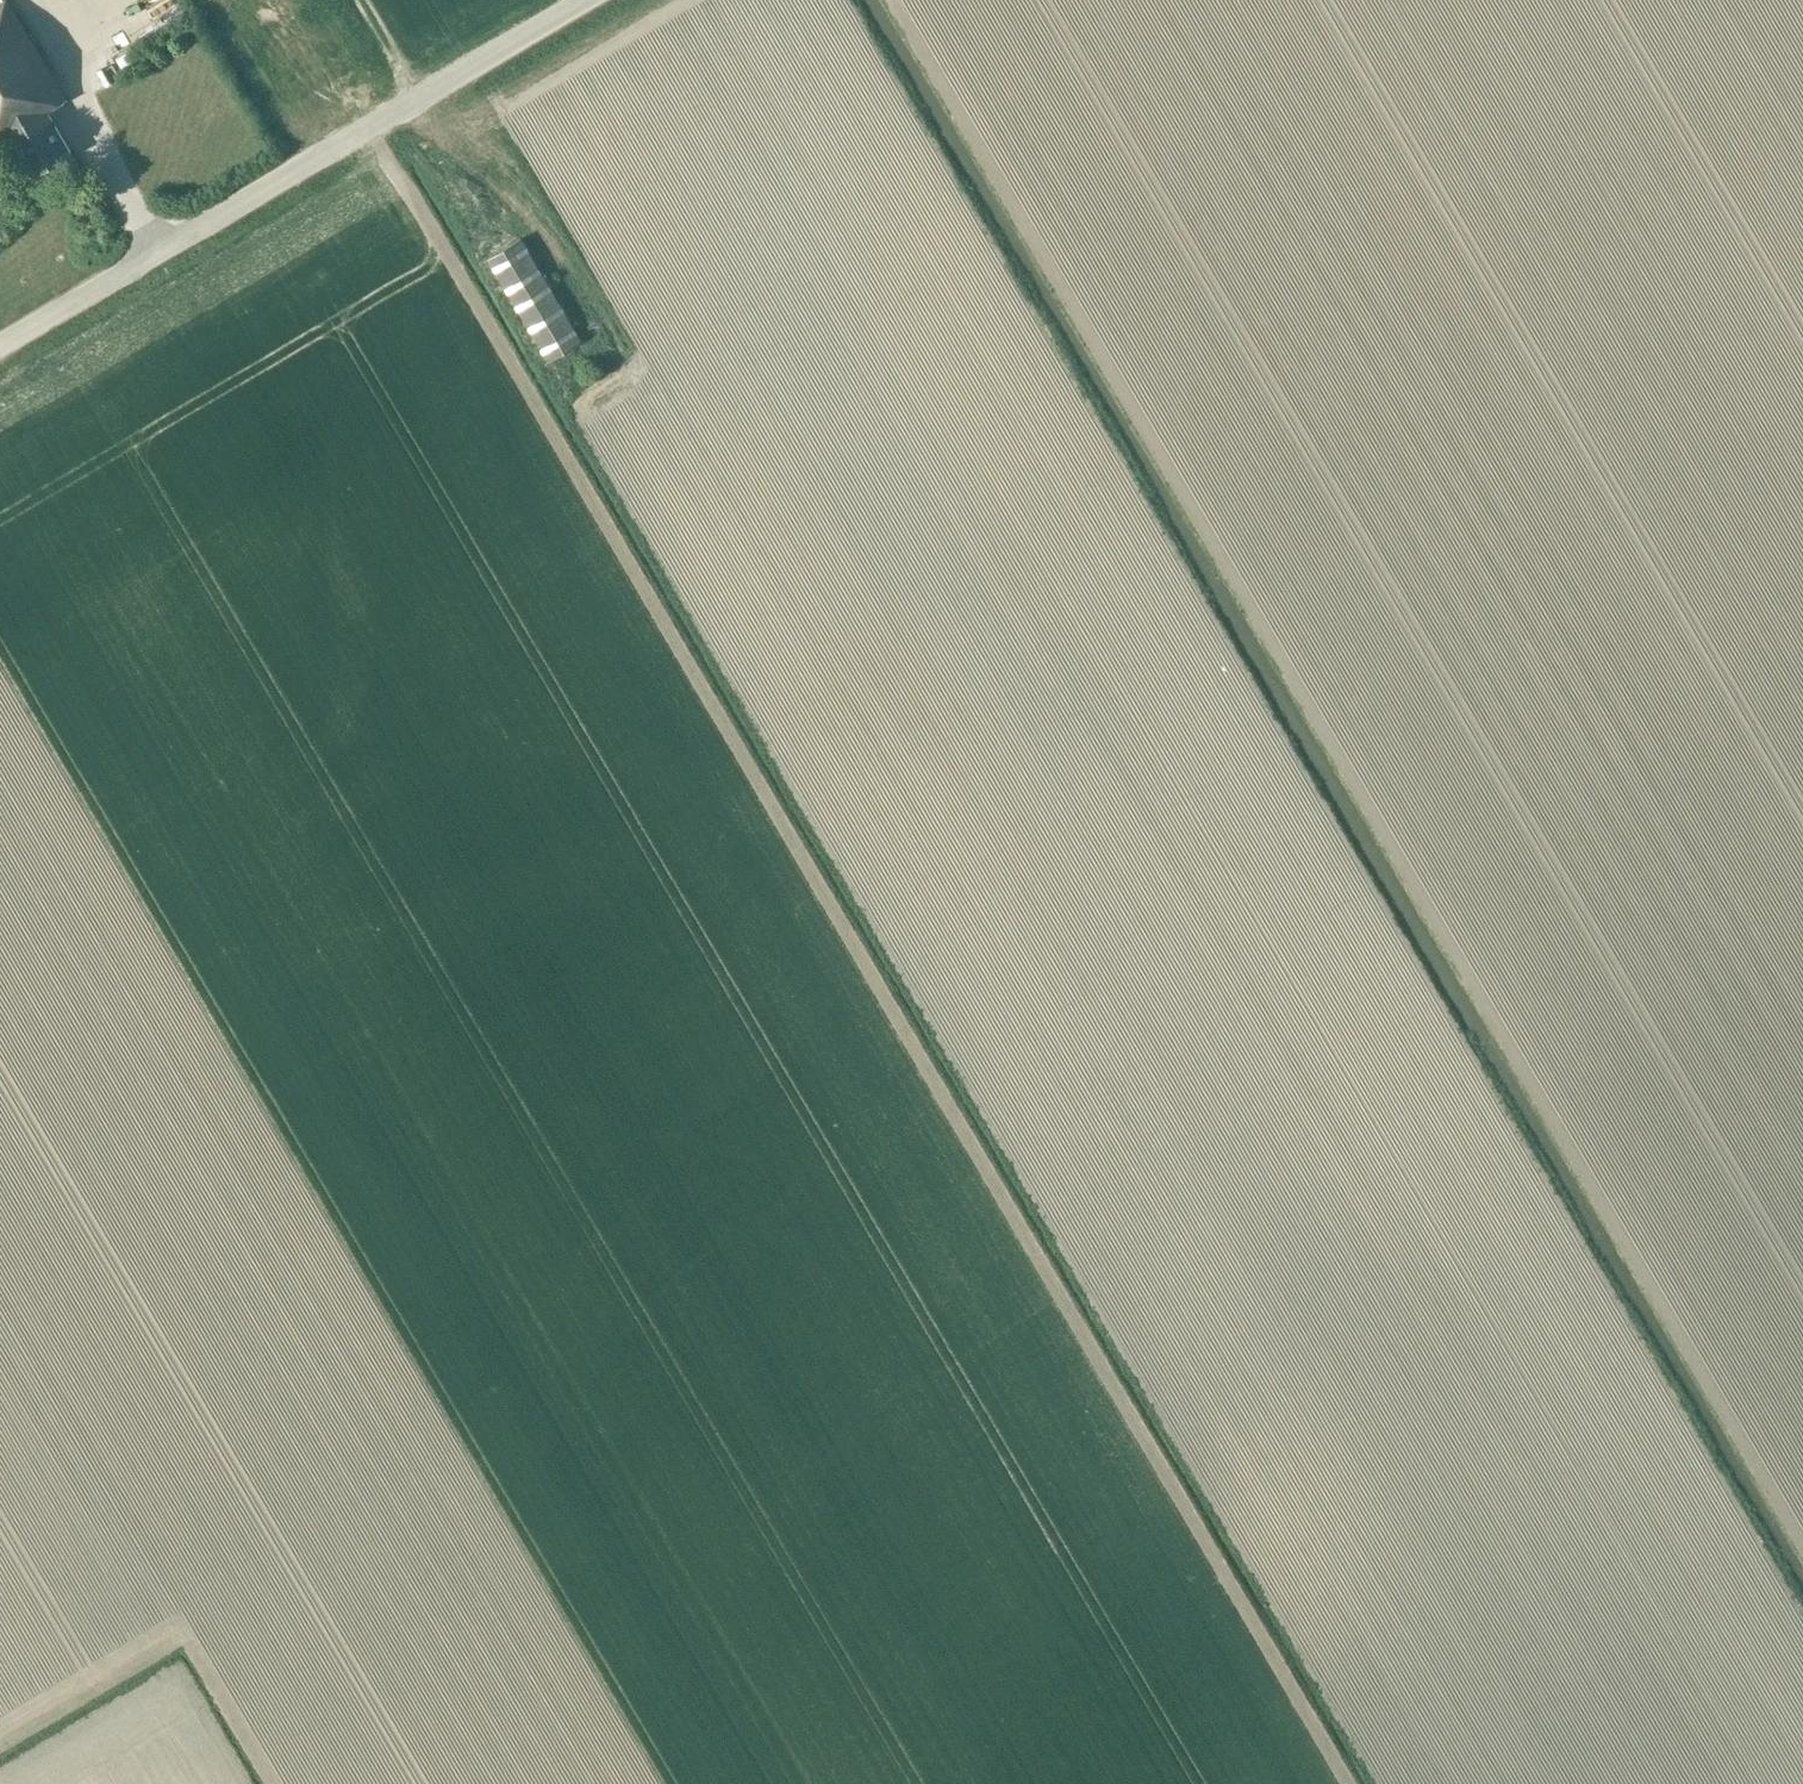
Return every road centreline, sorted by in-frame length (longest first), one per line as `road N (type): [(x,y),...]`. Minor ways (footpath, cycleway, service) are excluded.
road 1 (unclassified): [(0,347),(588,0)]

